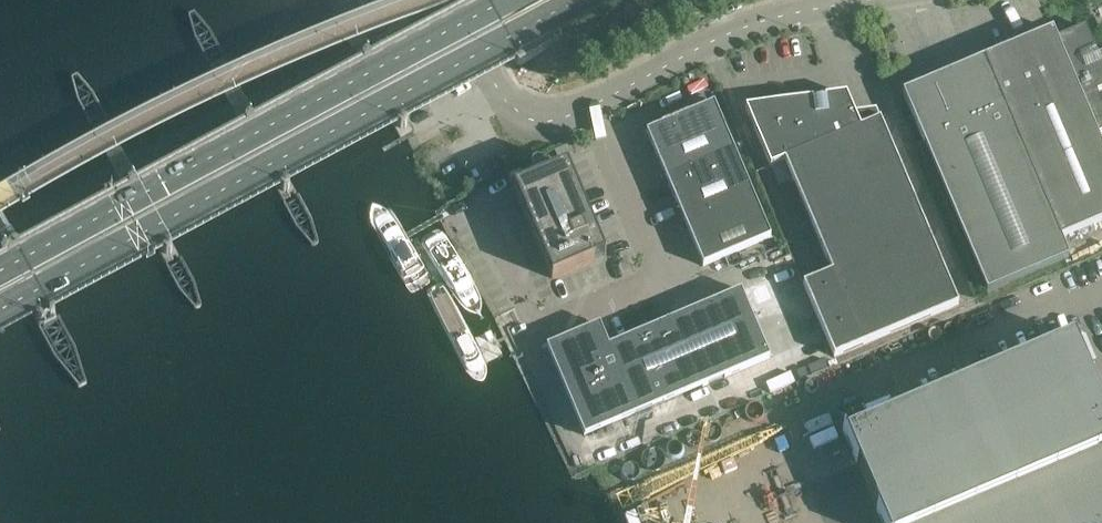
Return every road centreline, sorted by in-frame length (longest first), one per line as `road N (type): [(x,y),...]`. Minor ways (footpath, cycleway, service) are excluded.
road 1 (primary): [(0,315),(586,0)]
road 2 (primary): [(510,0),(0,274)]
road 3 (unclassified): [(837,0),(763,13),(590,99)]
road 4 (residential): [(590,99),(562,113),(525,112),(458,0)]

